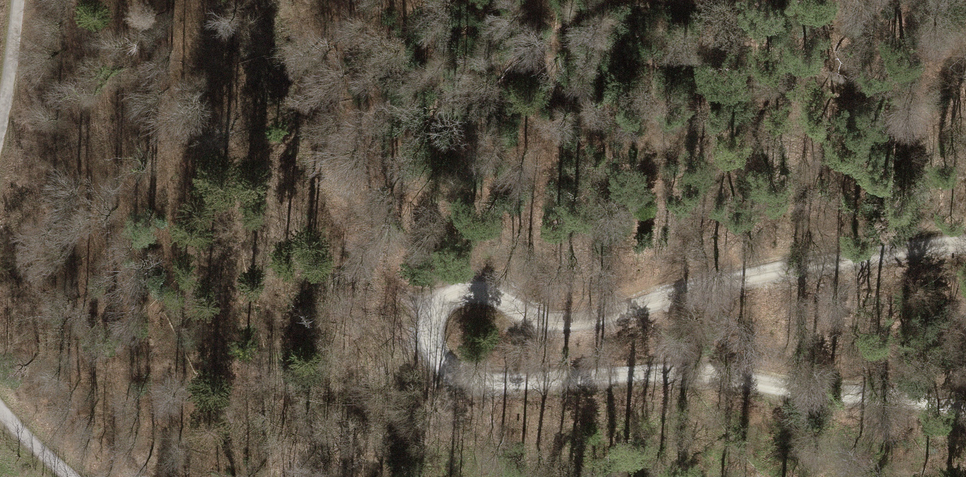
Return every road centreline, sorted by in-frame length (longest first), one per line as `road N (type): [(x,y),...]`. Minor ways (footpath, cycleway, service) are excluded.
road 1 (track): [(965,409),(802,392),(711,373),(470,379),(445,368),(433,344),(435,313),(457,297),(508,298),(548,321),(600,320),(783,271),(965,242)]

